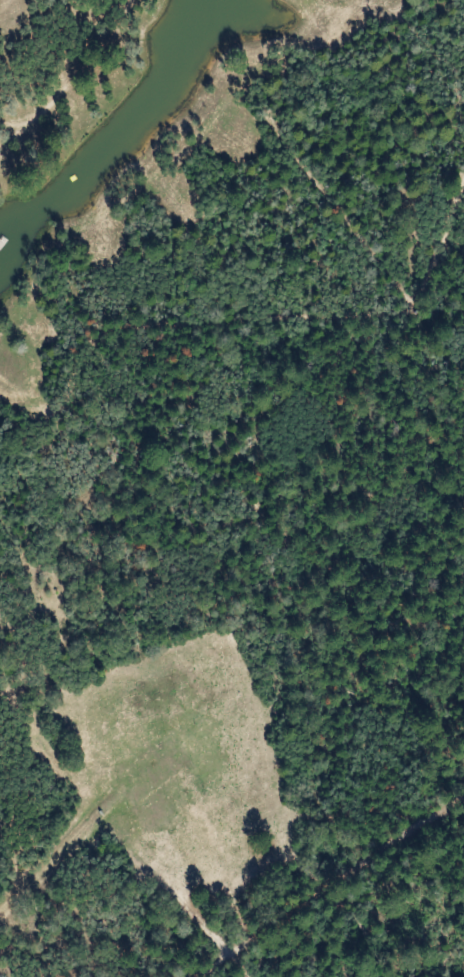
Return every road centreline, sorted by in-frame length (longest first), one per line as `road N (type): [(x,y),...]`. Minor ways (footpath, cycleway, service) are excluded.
road 1 (residential): [(0,898),(17,890),(106,782)]

